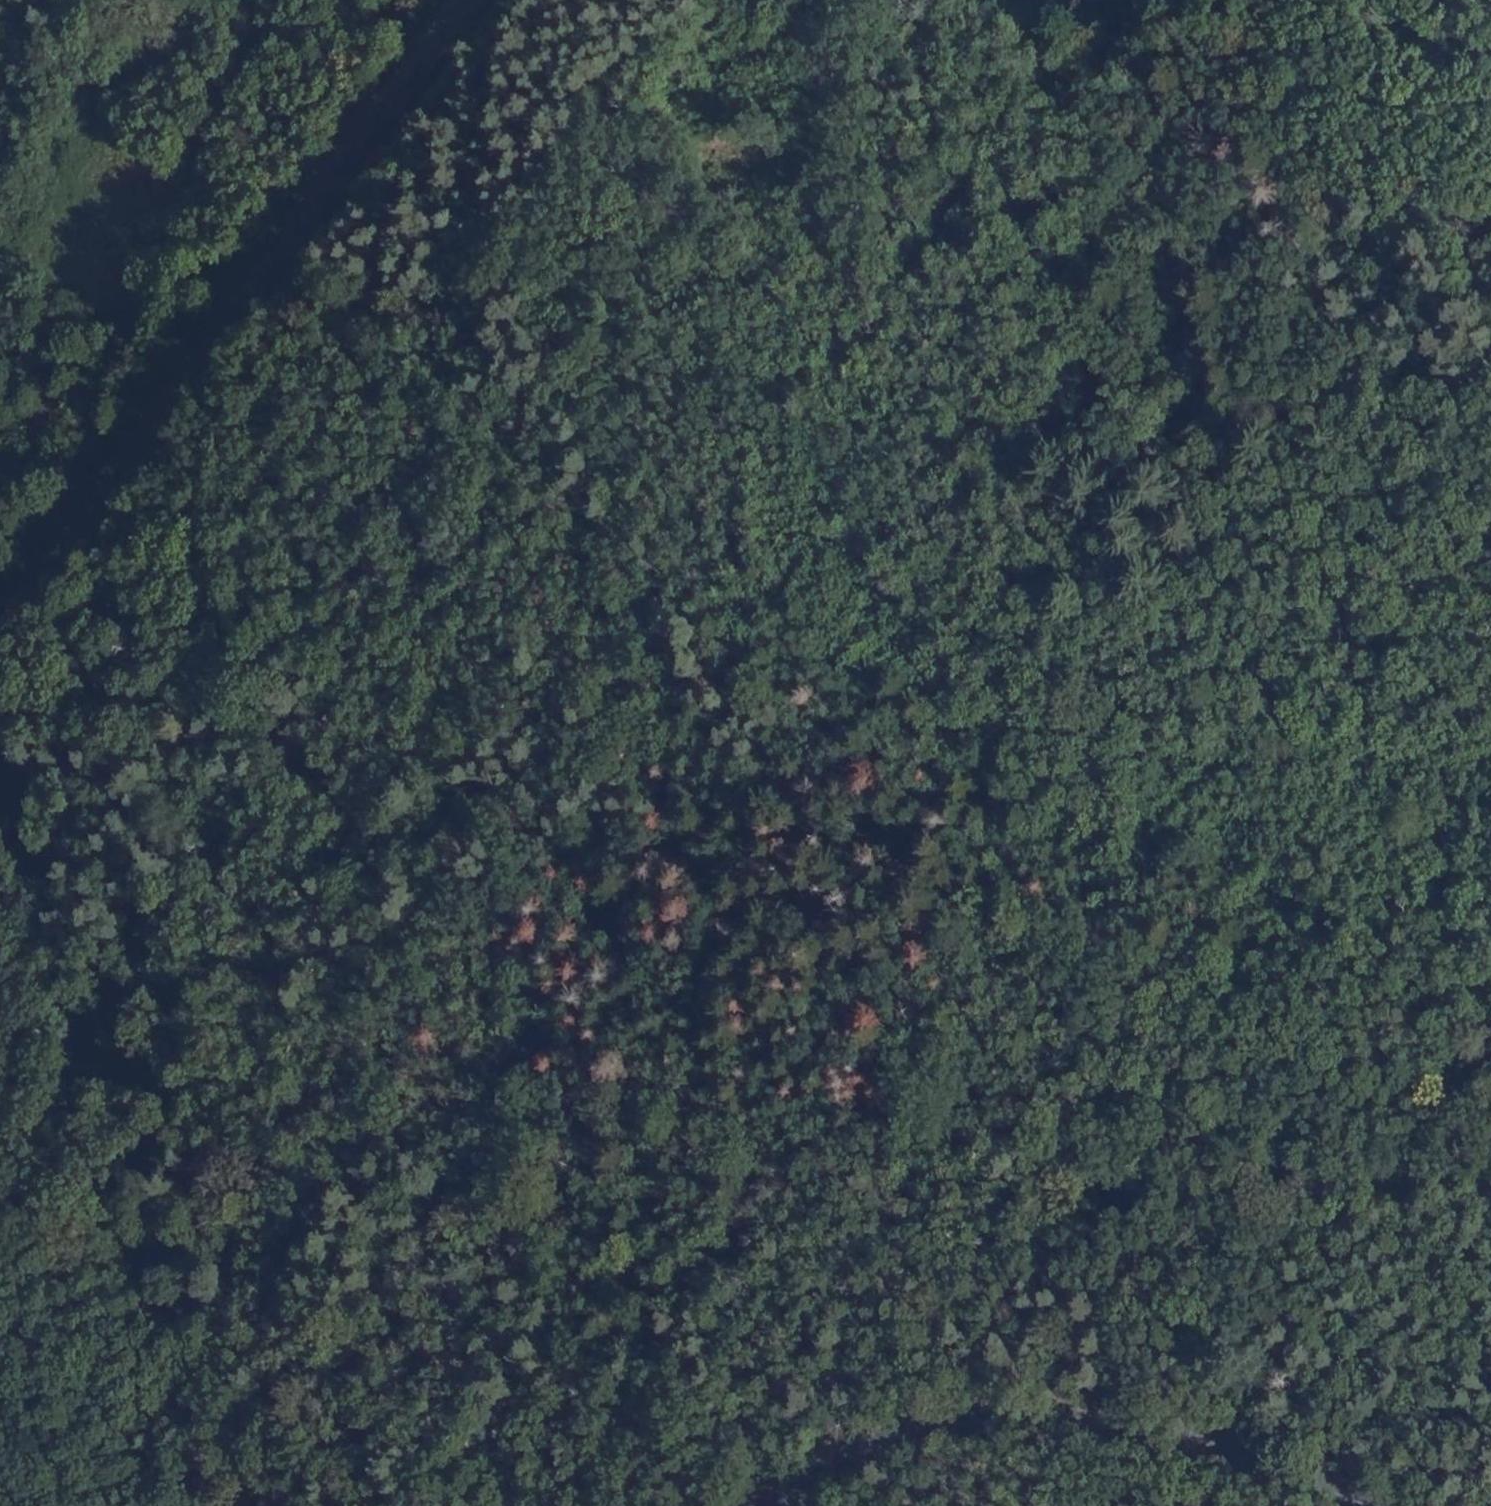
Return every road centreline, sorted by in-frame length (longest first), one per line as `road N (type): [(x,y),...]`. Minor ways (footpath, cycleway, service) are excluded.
road 1 (unclassified): [(0,602),(25,581),(472,0)]
road 2 (tertiary): [(812,1505),(851,1476),(987,1434),(1164,1447),(1336,1505)]

